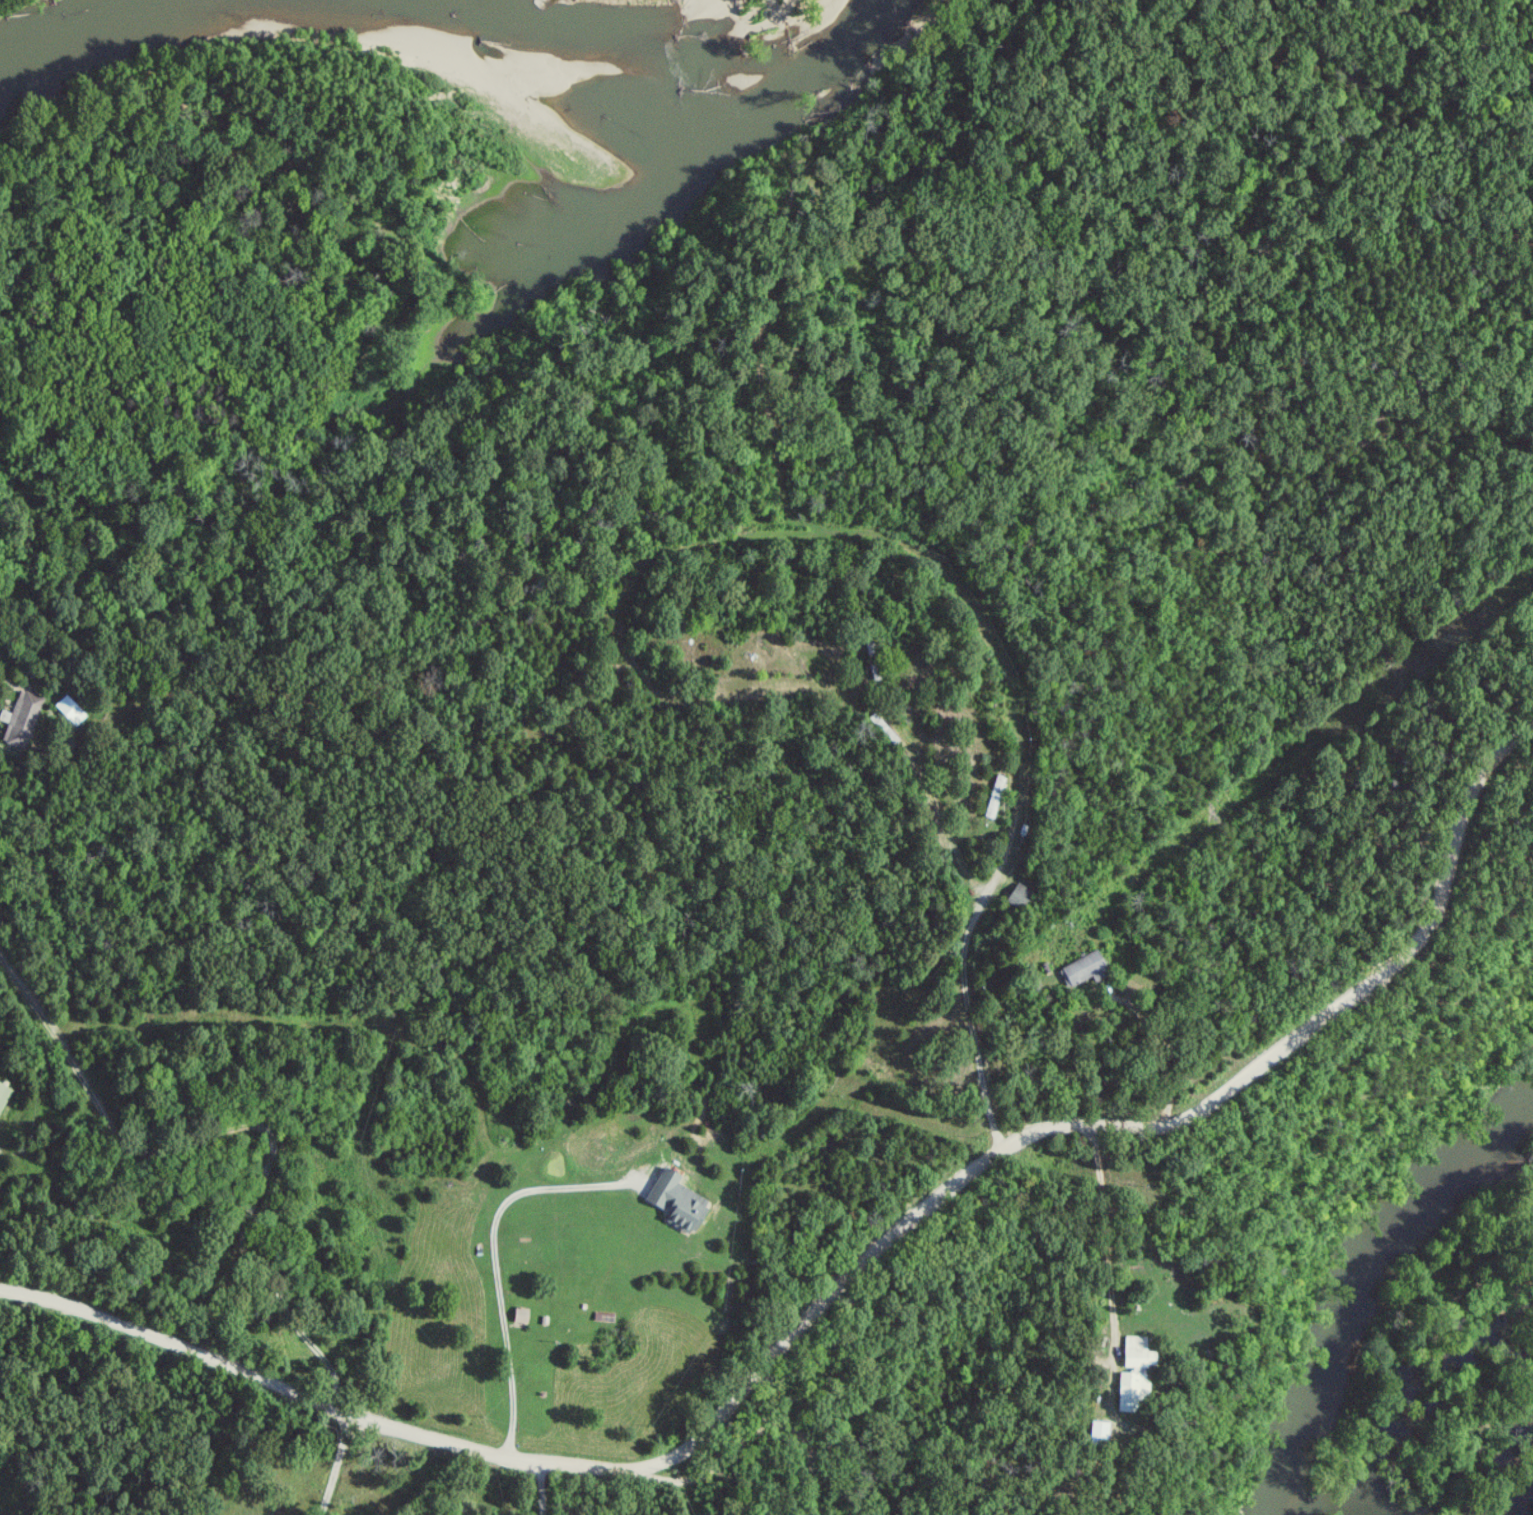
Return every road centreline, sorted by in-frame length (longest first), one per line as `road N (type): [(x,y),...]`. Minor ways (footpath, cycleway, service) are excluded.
road 1 (residential): [(0,1283),(94,1309),(349,1414),(537,1461),(623,1467),(709,1424),(832,1292),(959,1181),(1067,1125),(1151,1134),(1178,1127),(1389,975),(1418,946),(1436,911),(1472,785),(1493,757),(1532,732)]
road 2 (residential): [(832,1292),(719,1157),(539,655),(502,617),(397,577),(302,579),(247,597)]

